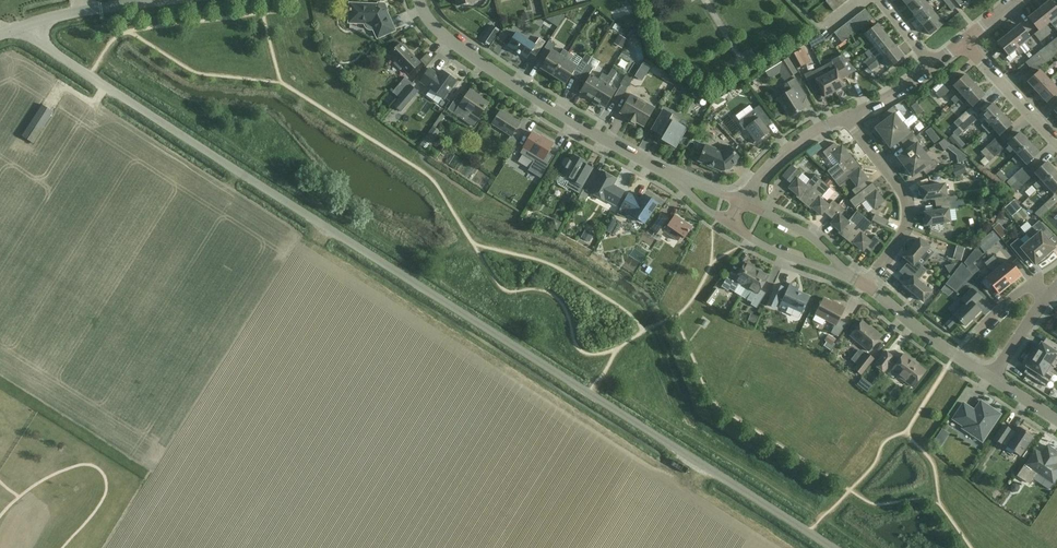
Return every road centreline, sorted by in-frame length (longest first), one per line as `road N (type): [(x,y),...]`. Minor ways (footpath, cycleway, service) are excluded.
road 1 (unclassified): [(832,547),(89,74),(30,24)]
road 2 (residential): [(420,0),(440,31),(523,91),(684,183)]
road 3 (residential): [(864,284),(904,227),(906,211),(903,194),(846,117)]
road 4 (residential): [(864,284),(992,376)]
road 5 (residential): [(964,41),(1056,140)]
road 6 (residential): [(846,117),(798,142),(744,200)]
road 7 (residential): [(158,0),(30,24)]
road 8 (residential): [(729,223),(768,248),(846,274)]
road 9 (residential): [(846,274),(807,234),(744,200)]

